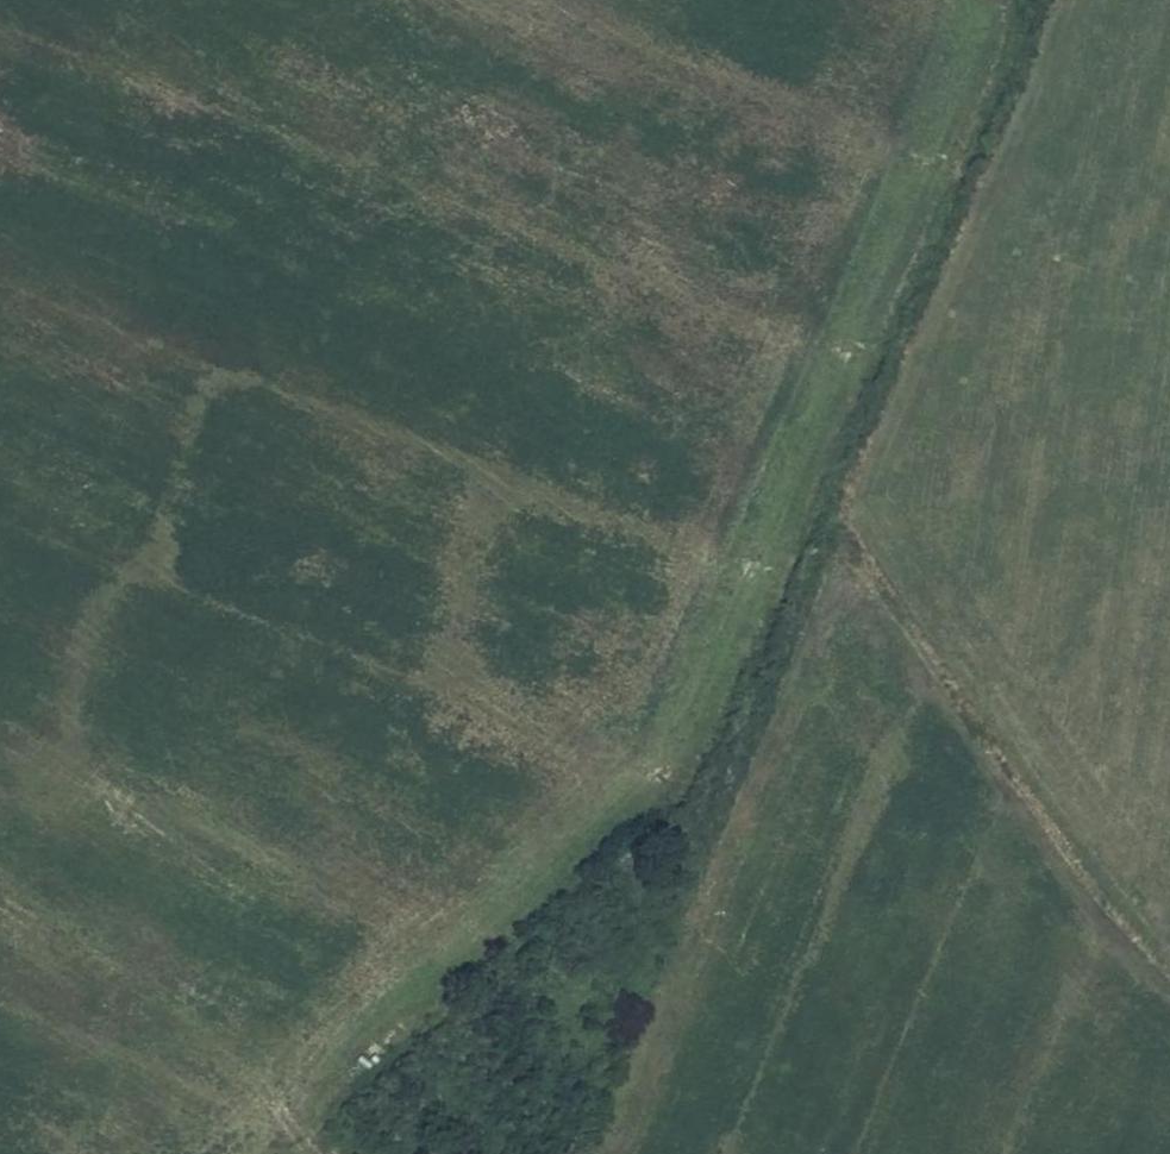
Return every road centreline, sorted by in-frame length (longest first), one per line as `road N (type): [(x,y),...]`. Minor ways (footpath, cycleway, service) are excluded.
road 1 (track): [(1061,0),(595,1153)]

